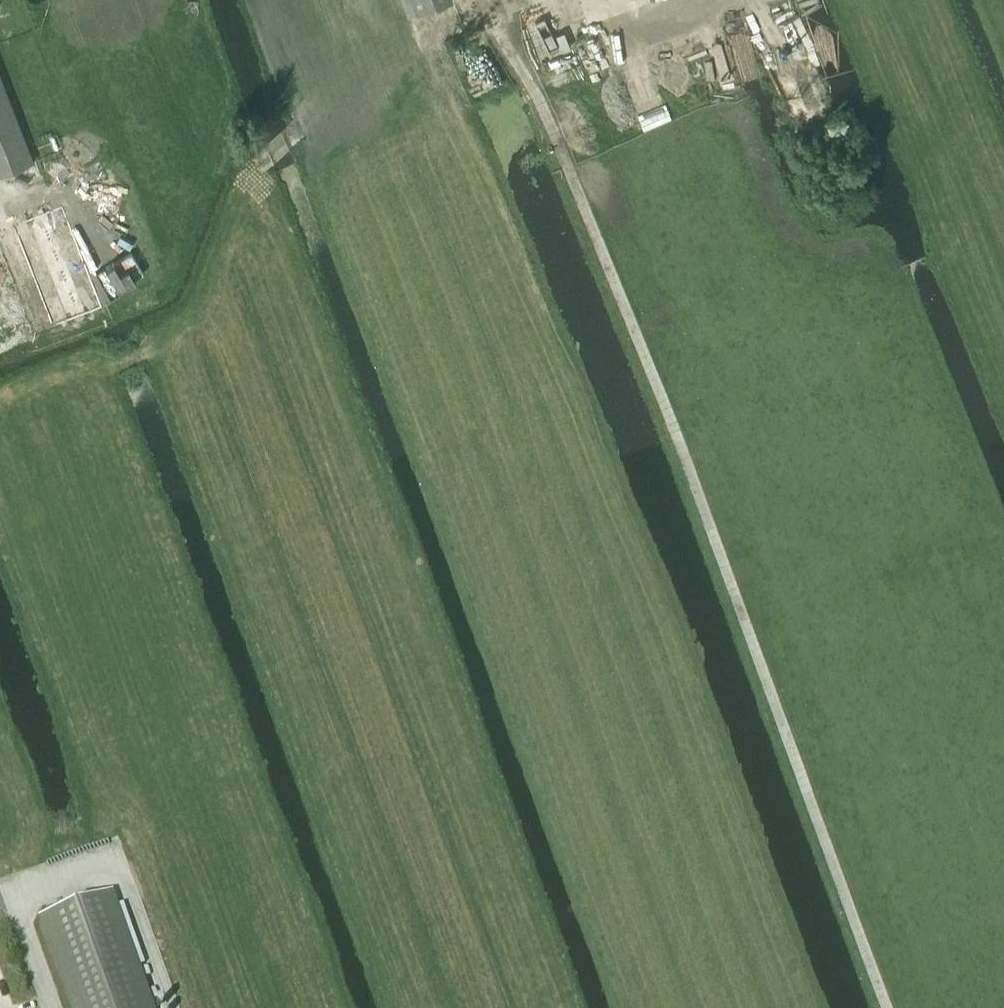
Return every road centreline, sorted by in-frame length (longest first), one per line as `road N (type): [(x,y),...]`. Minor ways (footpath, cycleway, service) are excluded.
road 1 (track): [(890,1007),(532,78),(471,2)]
road 2 (track): [(243,187),(416,22),(471,2)]

